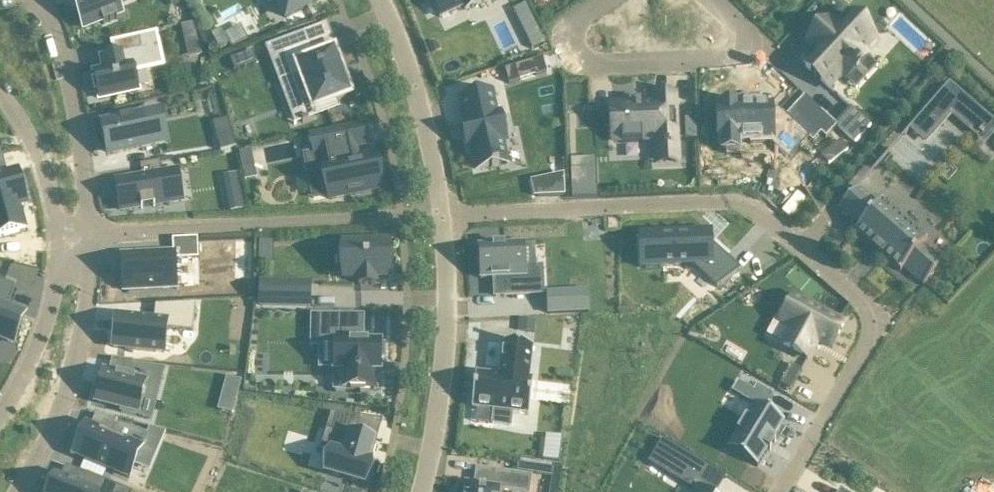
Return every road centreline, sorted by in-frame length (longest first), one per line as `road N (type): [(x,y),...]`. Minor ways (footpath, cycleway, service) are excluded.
road 1 (unclassified): [(443,213),(740,200),(783,234),(872,321),(870,339),(779,491)]
road 2 (unclassified): [(89,232),(443,213)]
road 3 (unclassified): [(420,491),(440,393),(443,213)]
road 4 (residential): [(713,0),(754,37),(742,57),(582,65),(566,29)]
road 5 (unclassified): [(89,232),(85,313),(68,393),(15,491)]
road 6 (unclassified): [(28,0),(42,7),(63,51),(89,232)]
road 7 (unclassified): [(381,0),(427,125),(443,213)]
road 8 (unclassified): [(0,407),(27,366),(49,306),(54,233)]
road 9 (unclassified): [(54,233),(39,155),(0,84)]

